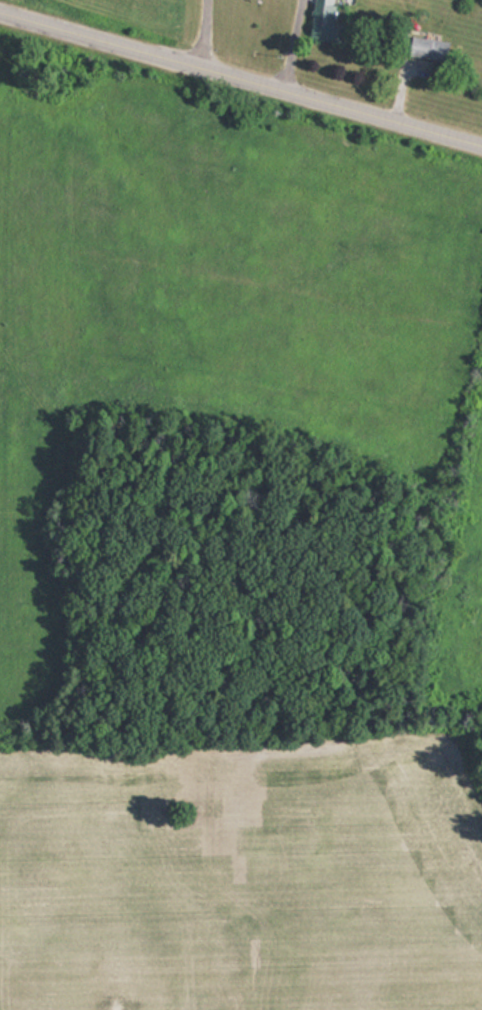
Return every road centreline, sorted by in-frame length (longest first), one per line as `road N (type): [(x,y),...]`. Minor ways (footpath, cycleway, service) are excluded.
road 1 (tertiary): [(481,149),(0,13)]

